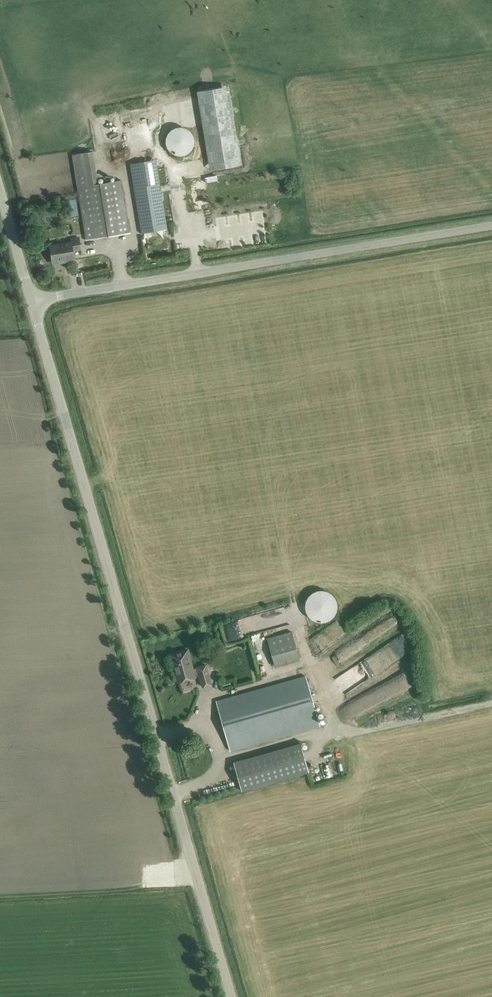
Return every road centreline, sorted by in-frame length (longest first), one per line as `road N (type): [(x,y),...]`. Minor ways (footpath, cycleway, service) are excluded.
road 1 (unclassified): [(231,996),(31,300)]
road 2 (unclassified): [(31,300),(491,225)]

